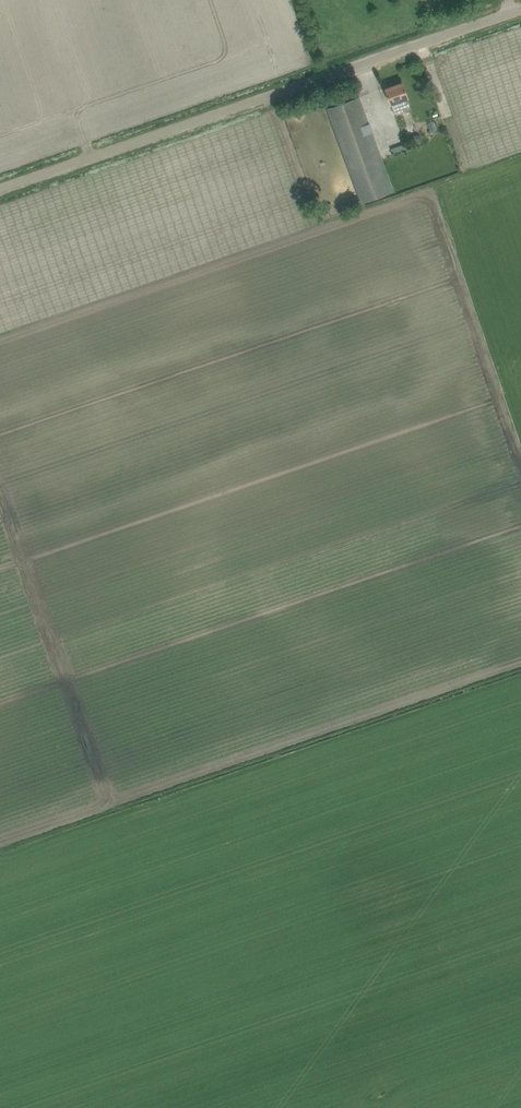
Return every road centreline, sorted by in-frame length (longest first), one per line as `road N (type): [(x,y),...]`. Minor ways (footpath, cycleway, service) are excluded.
road 1 (unclassified): [(0,187),(520,9)]

